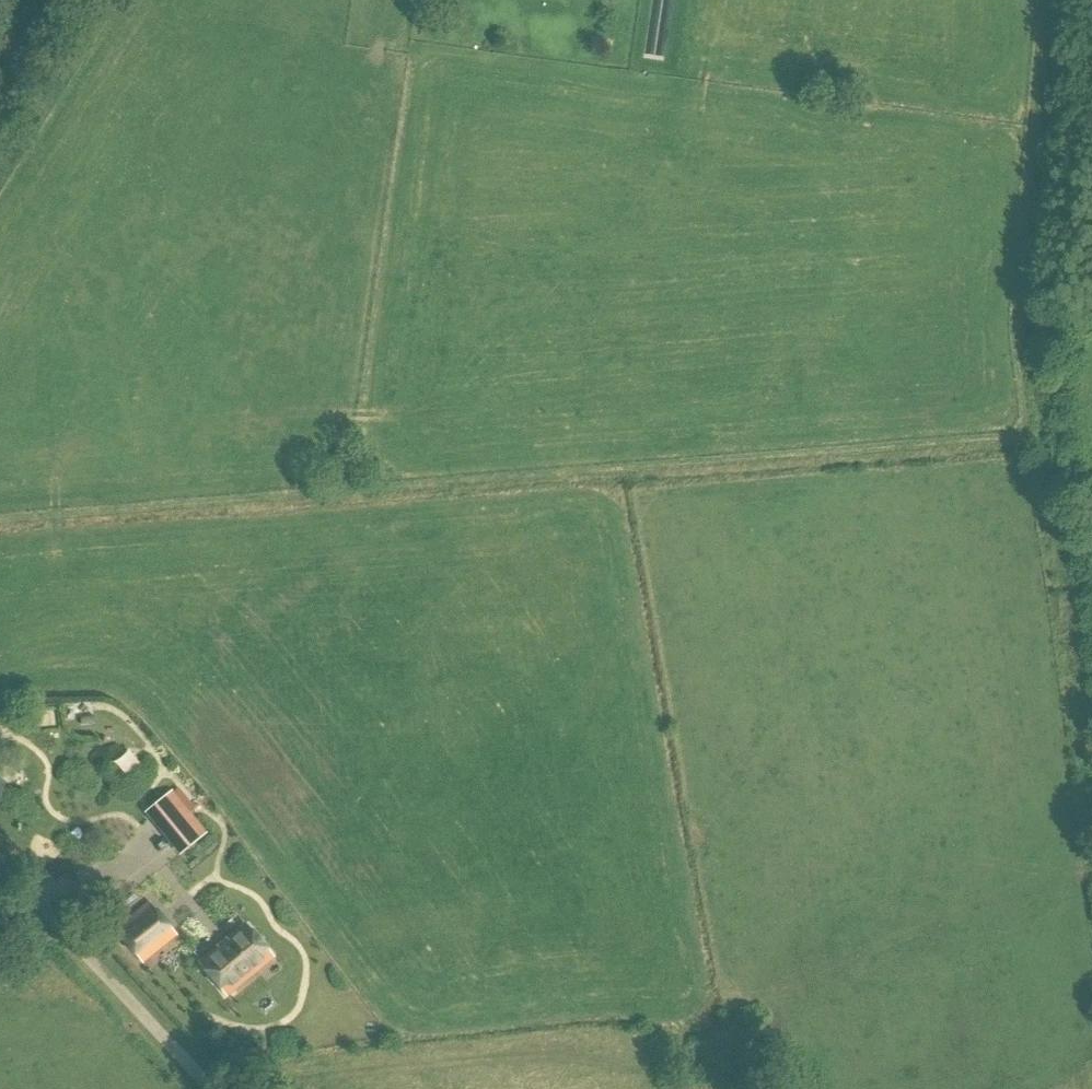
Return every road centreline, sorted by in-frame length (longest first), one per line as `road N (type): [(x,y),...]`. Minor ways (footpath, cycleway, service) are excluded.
road 1 (unclassified): [(209,1088),(0,864)]
road 2 (unclassified): [(0,148),(93,0)]

